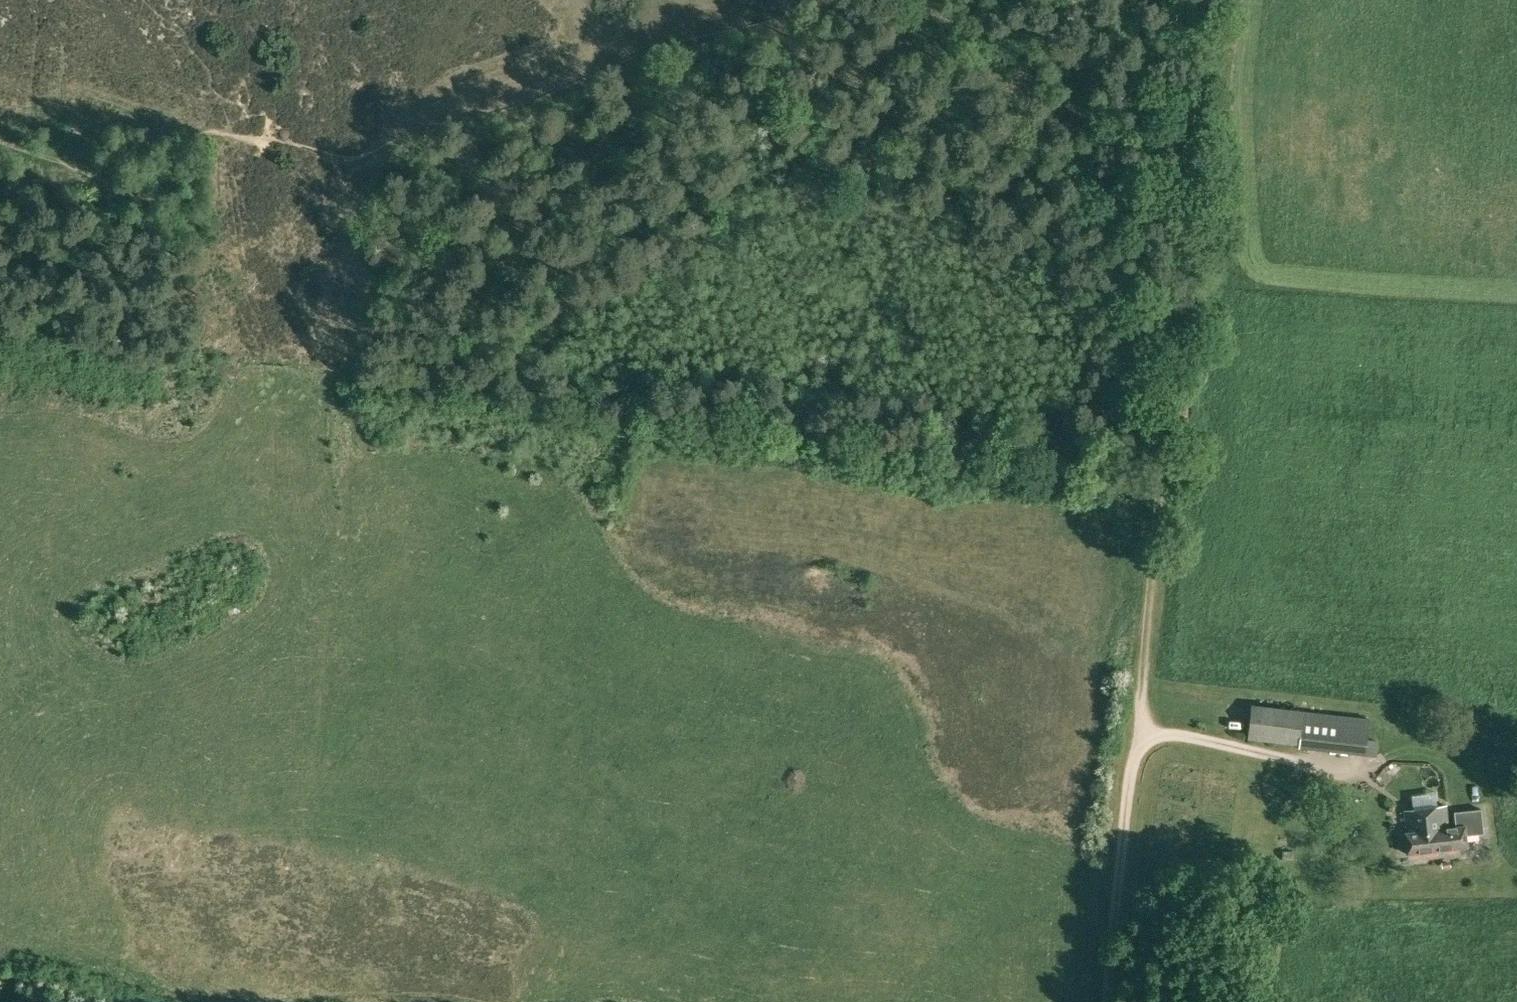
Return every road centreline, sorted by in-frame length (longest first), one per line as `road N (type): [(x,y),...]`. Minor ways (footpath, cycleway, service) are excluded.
road 1 (track): [(1114,1001),(1195,0)]

